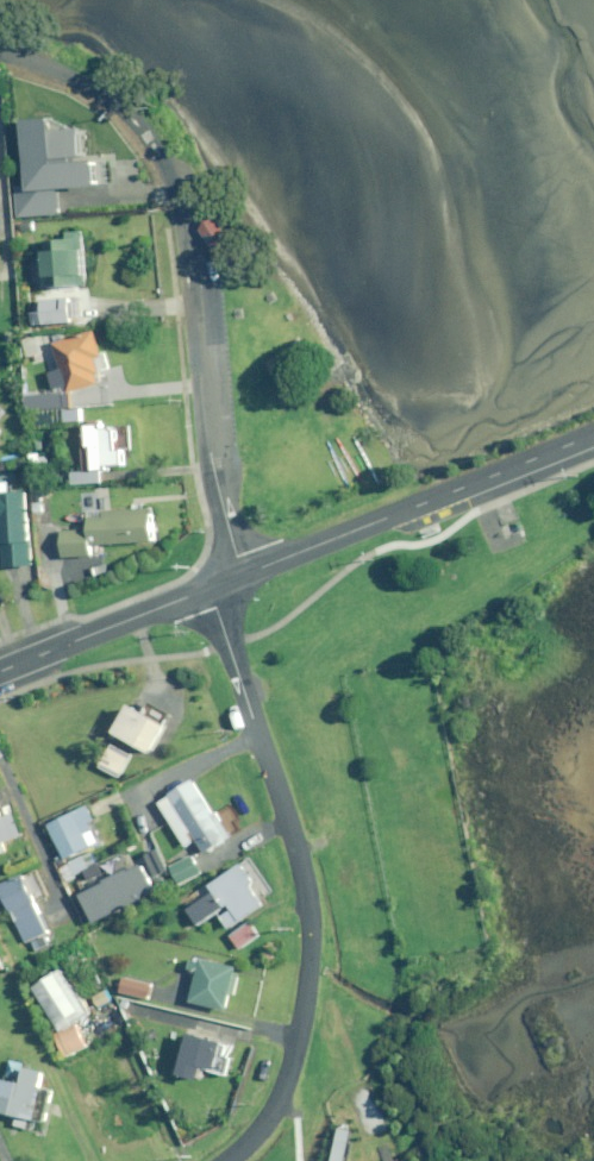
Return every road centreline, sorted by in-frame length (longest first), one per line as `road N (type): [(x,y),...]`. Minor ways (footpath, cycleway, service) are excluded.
road 1 (residential): [(0,53),(99,89),(145,129),(169,171),(193,265),(215,470),(243,574)]
road 2 (residential): [(228,1160),(274,1109),(292,1067),(312,921),(297,838),(211,587)]
road 3 (residential): [(243,574),(593,434)]
road 4 (residential): [(0,671),(211,587)]

